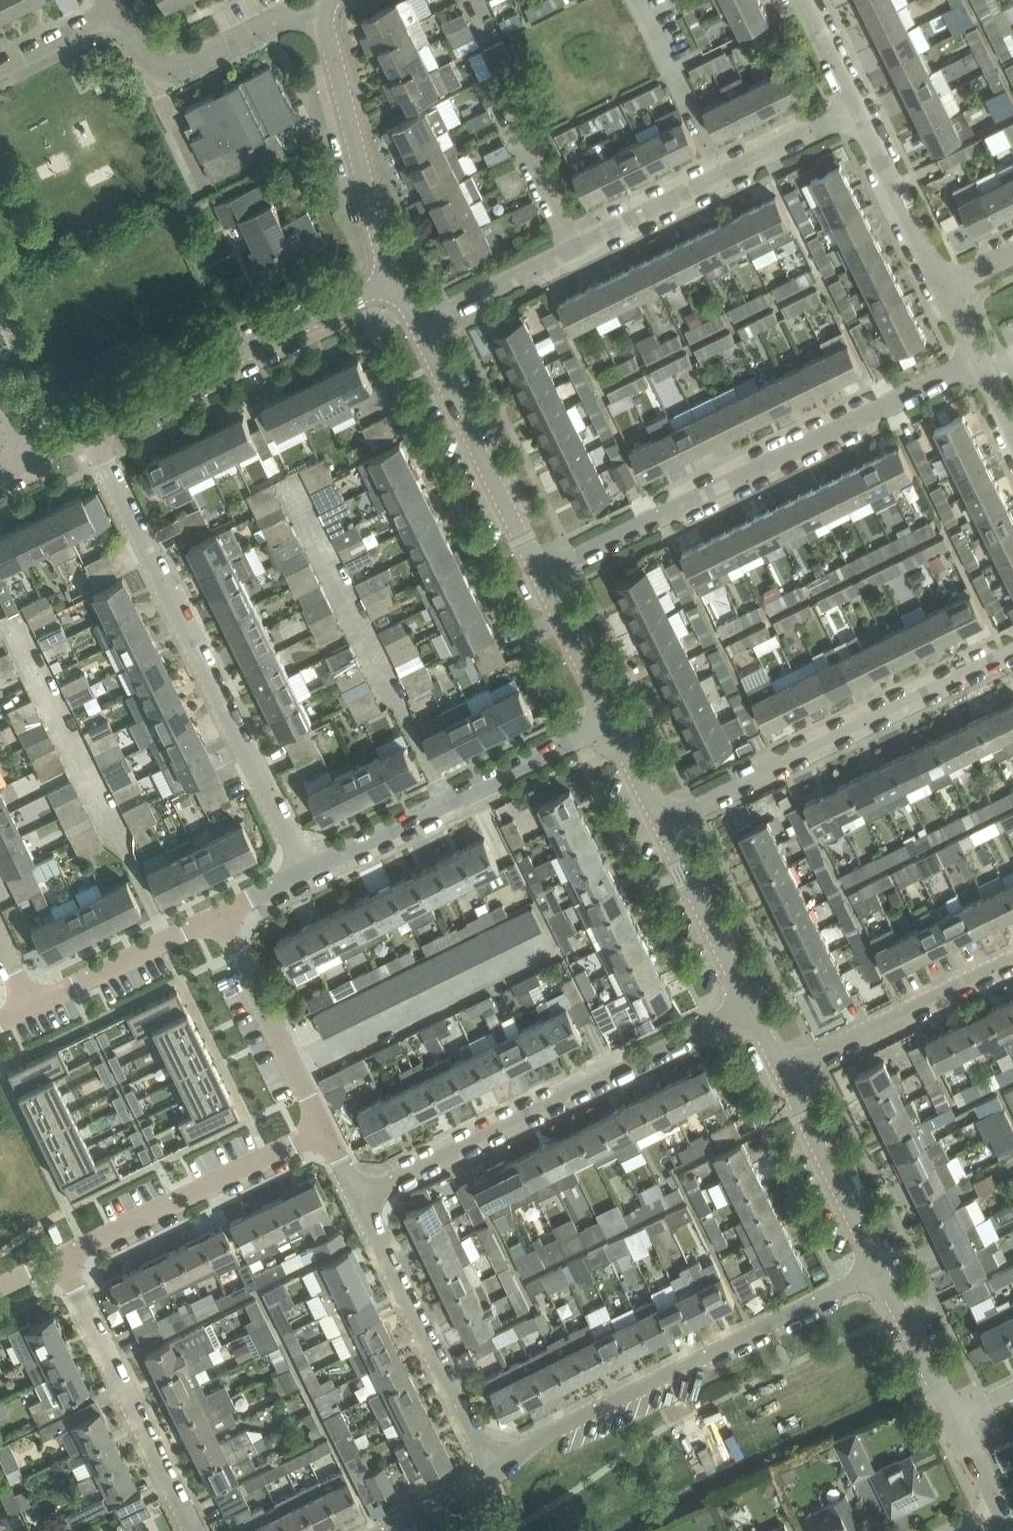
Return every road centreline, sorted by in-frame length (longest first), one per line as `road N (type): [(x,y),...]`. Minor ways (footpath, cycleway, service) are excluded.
road 1 (residential): [(312,868),(89,429)]
road 2 (residential): [(417,323),(858,111)]
road 3 (residential): [(540,574),(979,359)]
road 4 (residential): [(356,1193),(753,1009)]
road 5 (residential): [(495,1467),(882,1271)]
road 6 (residential): [(660,819),(1012,649)]
road 7 (residential): [(312,868),(612,721)]
road 8 (tertiary): [(89,429),(387,278)]
road 9 (residential): [(495,1467),(356,1193)]
road 10 (residential): [(196,1530),(61,1259)]
road 11 (residential): [(61,1259),(324,1131)]
road 12 (unclassified): [(540,574),(417,323)]
road 13 (tertiary): [(387,278),(327,14)]
road 14 (residential): [(785,1074),(1012,962)]
road 15 (residential): [(117,11),(137,55),(162,65),(193,64),(296,12),(327,14)]
road 16 (residential): [(324,1131),(215,916)]
road 17 (unclassified): [(882,1271),(785,1074)]
road 18 (unclassified): [(753,1009),(660,819)]
road 19 (residential): [(30,1008),(215,916)]
road 20 (residential): [(944,286),(858,111)]
road 21 (unclassified): [(955,1420),(882,1271)]
road 22 (unclassified): [(612,721),(540,574)]
road 23 (residential): [(0,65),(117,11)]
road 24 (residential): [(858,111),(804,0)]
road 25 (residential): [(391,1530),(464,1495),(495,1467)]

